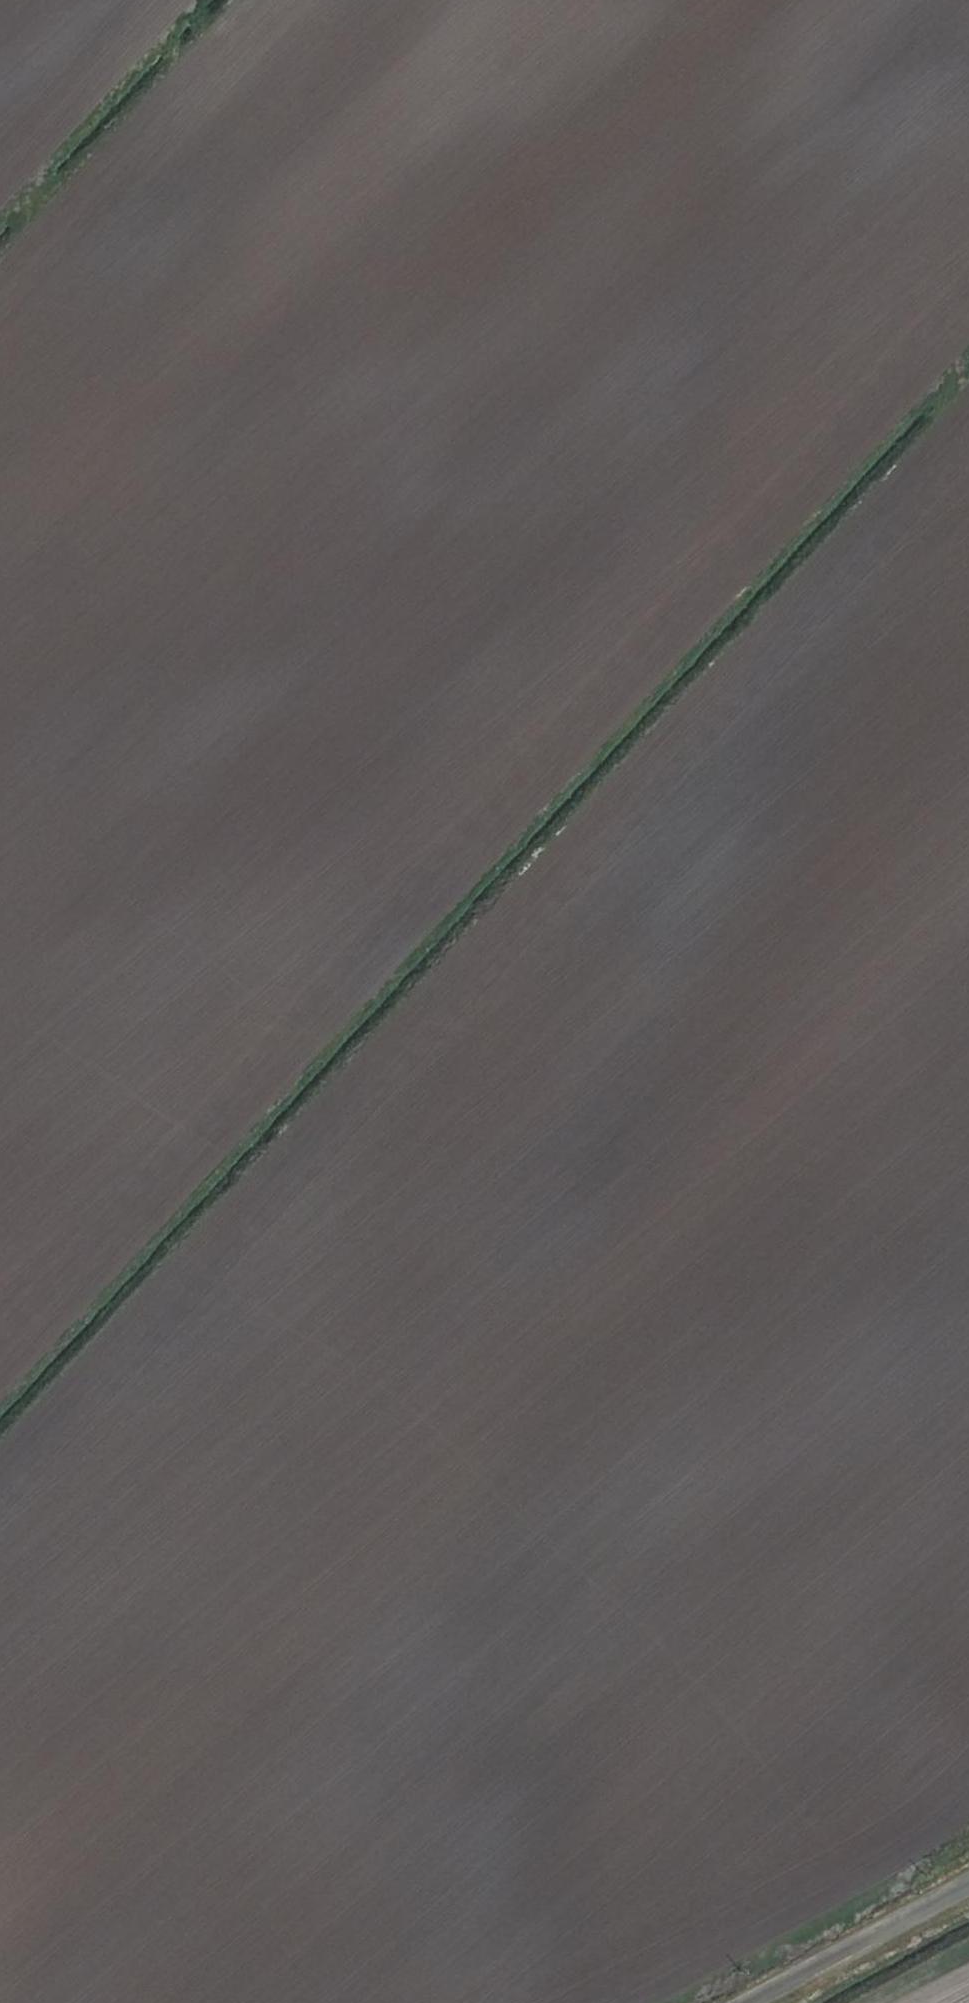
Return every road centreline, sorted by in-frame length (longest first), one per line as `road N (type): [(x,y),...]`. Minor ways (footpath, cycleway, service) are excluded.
road 1 (unclassified): [(749,2002),(968,1884)]

